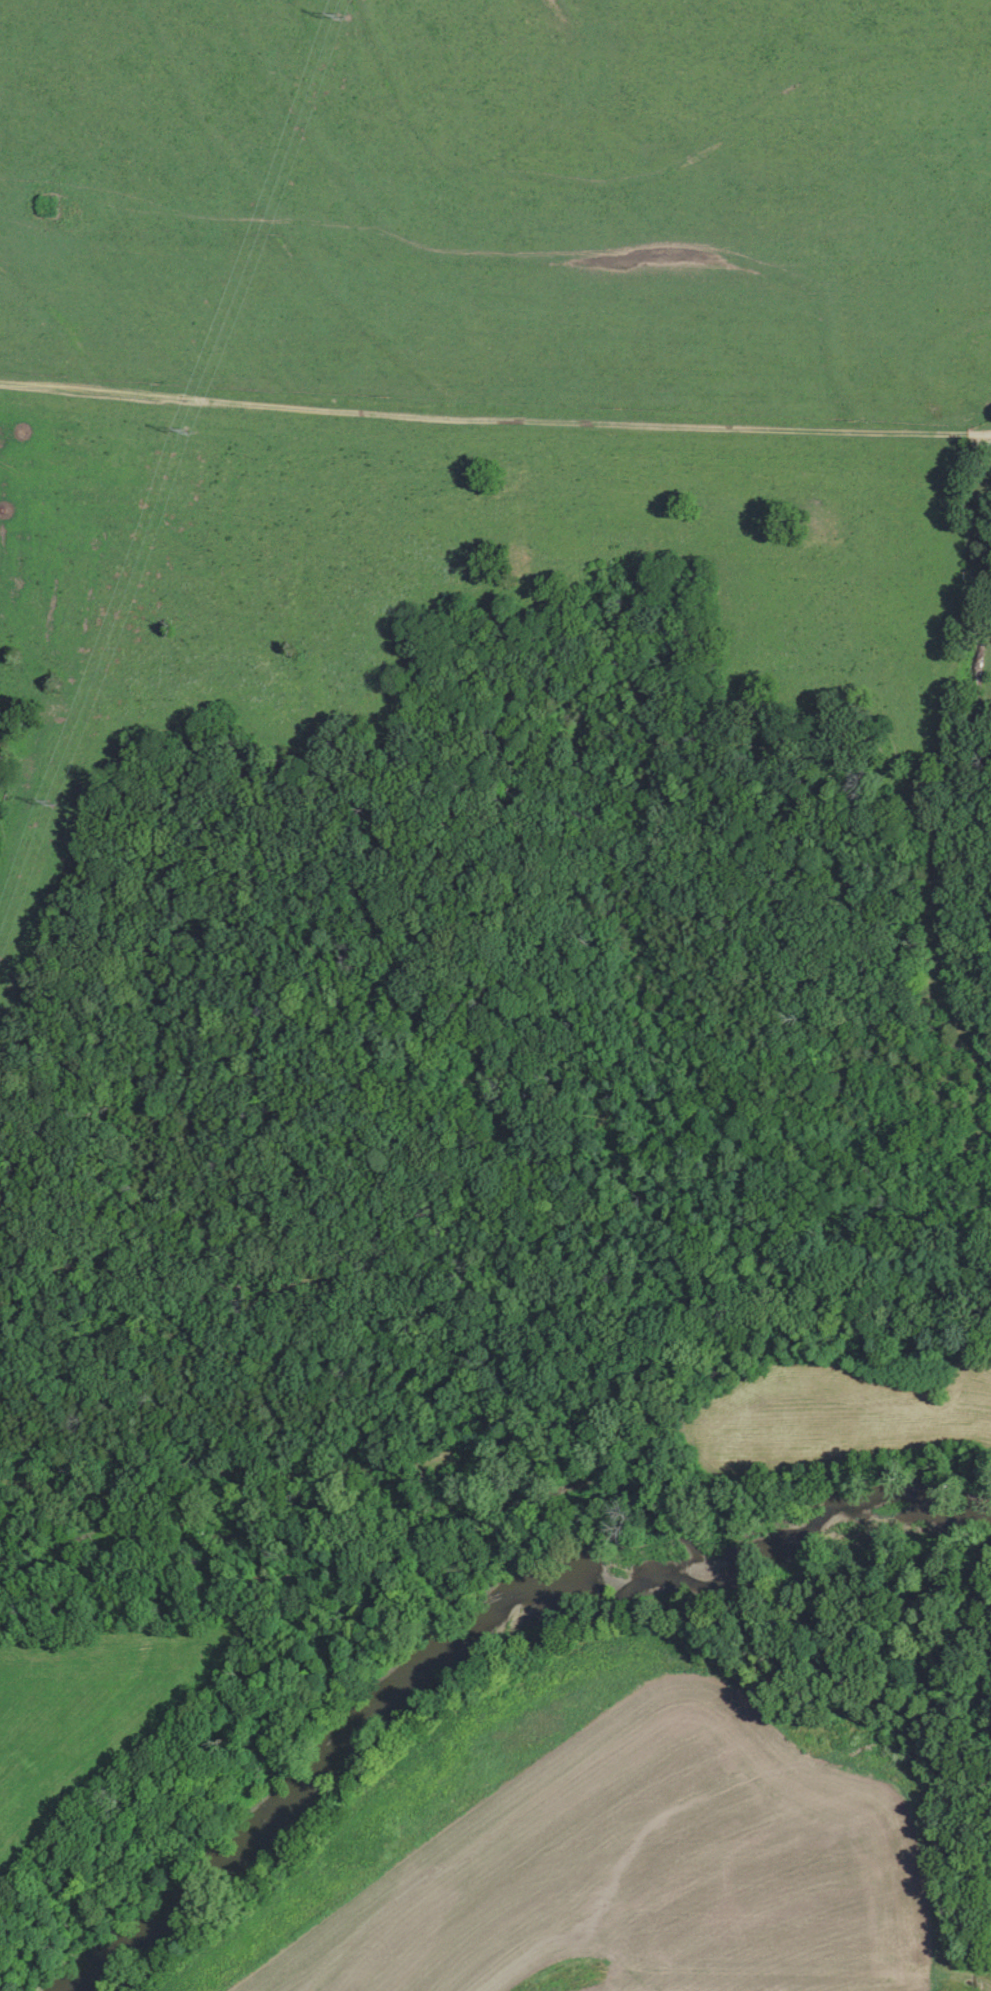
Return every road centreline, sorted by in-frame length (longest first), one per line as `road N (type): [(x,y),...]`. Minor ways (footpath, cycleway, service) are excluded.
road 1 (residential): [(990,433),(425,419),(0,384)]

